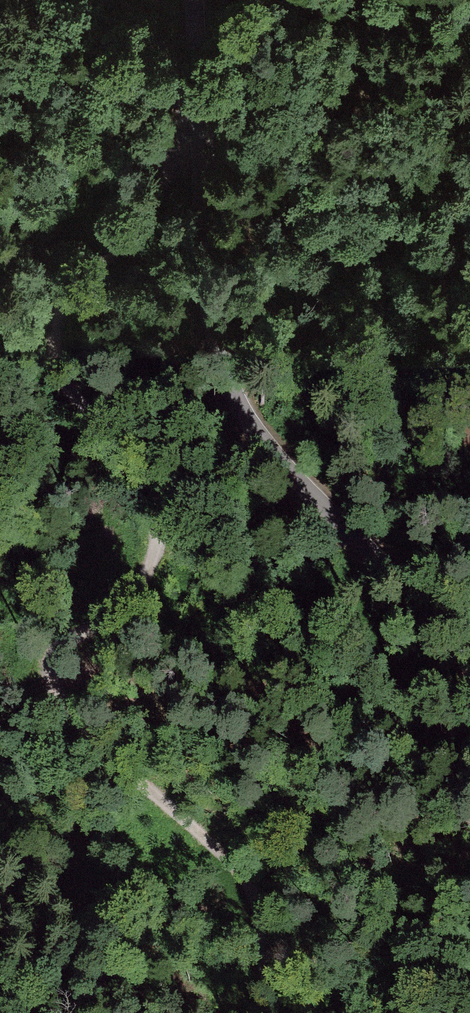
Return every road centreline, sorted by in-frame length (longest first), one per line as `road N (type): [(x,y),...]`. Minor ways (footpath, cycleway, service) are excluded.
road 1 (track): [(197,189),(68,293),(60,326),(72,372),(142,496),(149,533),(141,585),(122,610),(73,640),(52,671),(62,699),(94,738),(260,900),(269,1012)]
road 2 (unclassified): [(469,663),(249,421),(214,311),(197,189),(195,0)]

